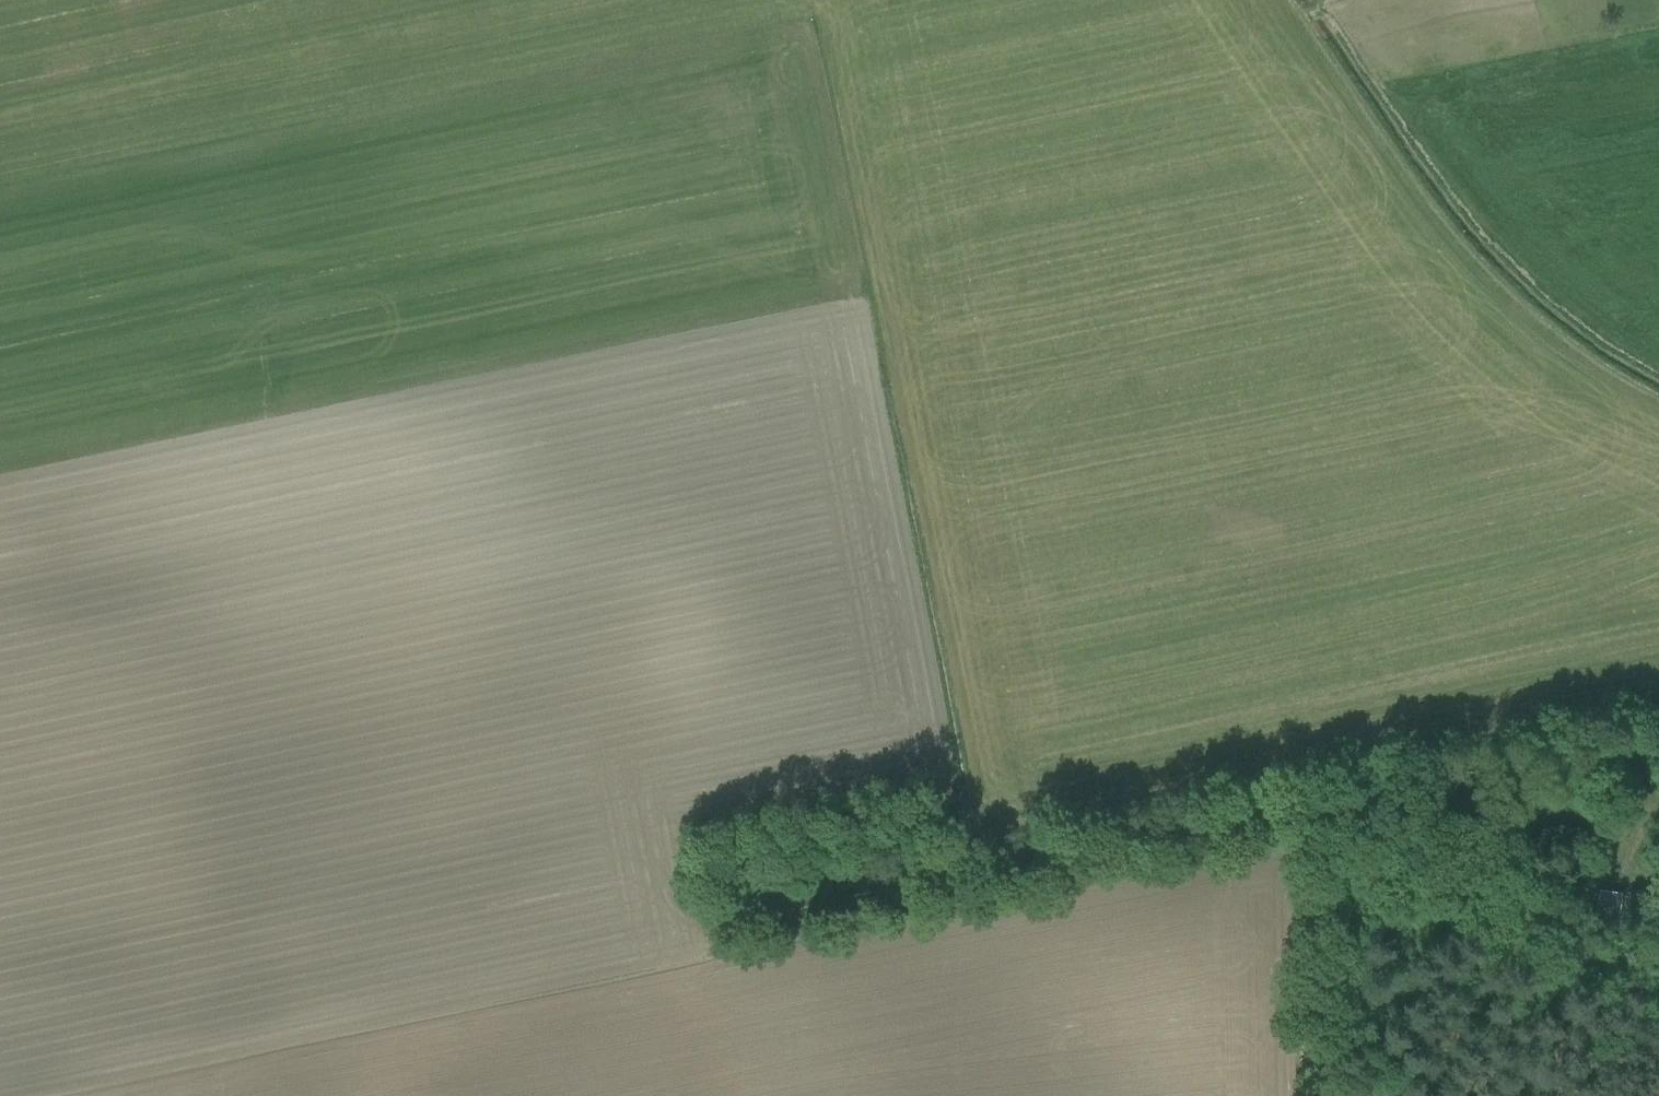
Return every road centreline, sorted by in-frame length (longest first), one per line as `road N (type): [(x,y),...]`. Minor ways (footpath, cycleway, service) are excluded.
road 1 (track): [(1658,1002),(1362,825),(1304,811),(850,867),(730,892)]
road 2 (track): [(1586,1095),(1588,1016),(1614,970)]

